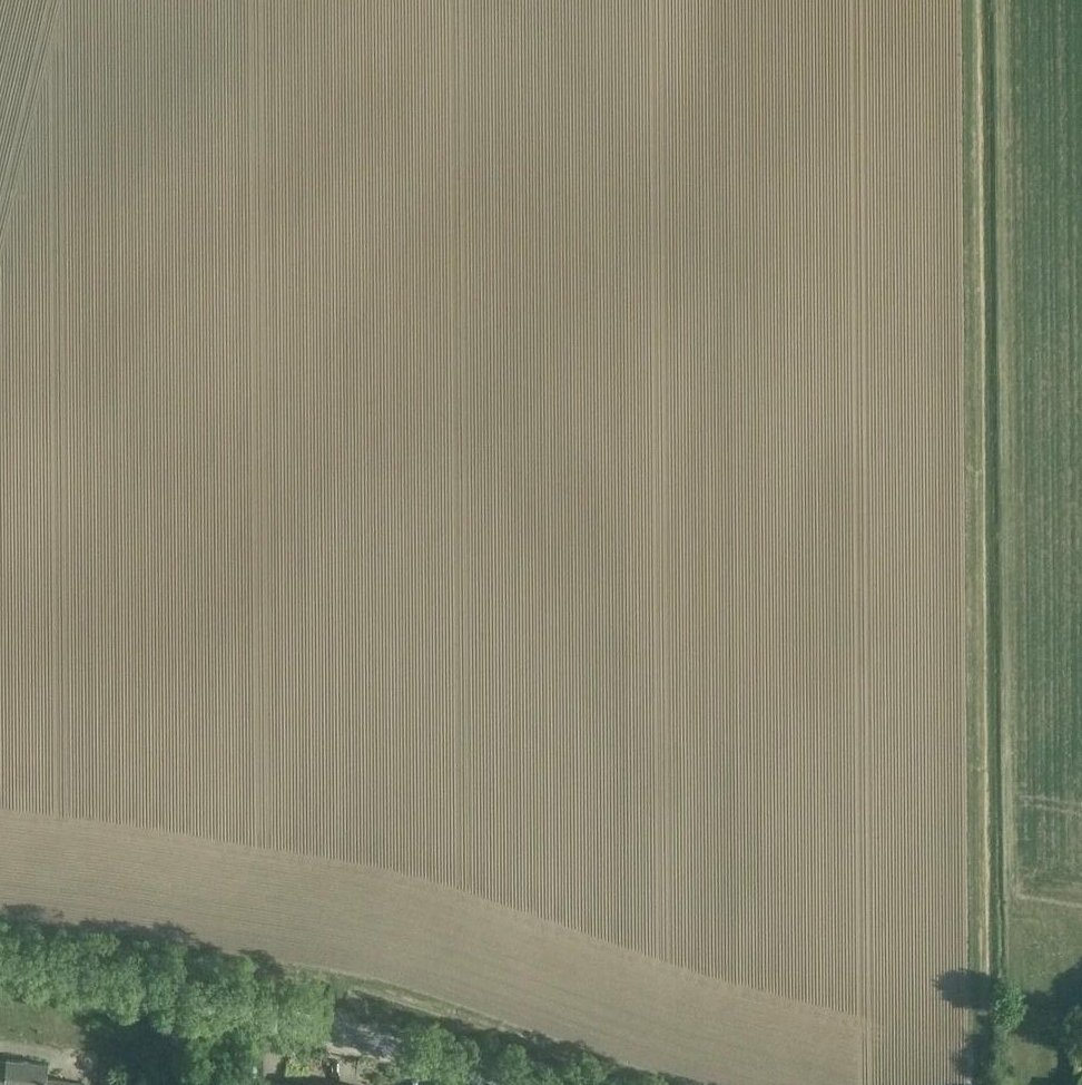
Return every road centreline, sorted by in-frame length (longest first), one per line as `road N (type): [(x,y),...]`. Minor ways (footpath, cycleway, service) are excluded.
road 1 (unclassified): [(559,1084),(354,1024),(0,967)]

